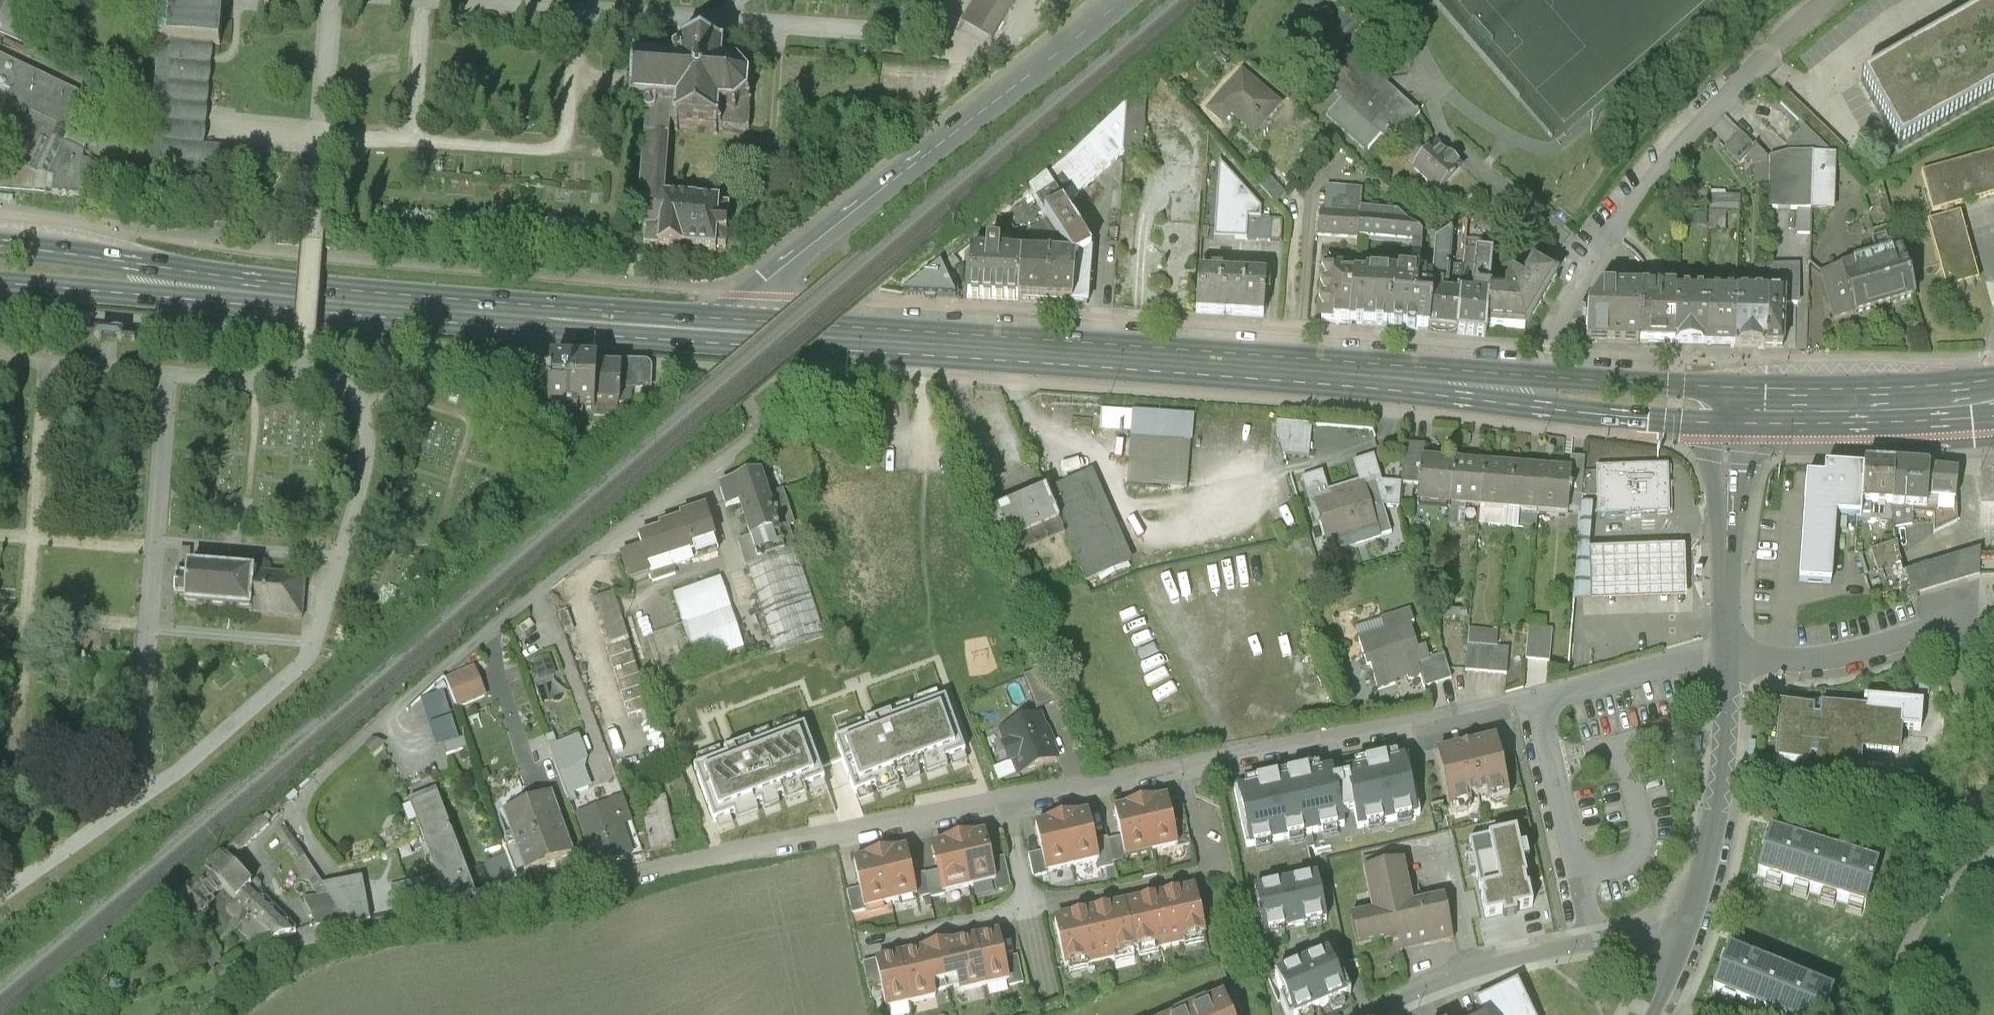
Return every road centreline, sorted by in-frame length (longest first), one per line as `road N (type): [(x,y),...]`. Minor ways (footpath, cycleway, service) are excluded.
road 1 (residential): [(224,975),(313,935),(1007,801)]
road 2 (residential): [(1186,765),(1727,655)]
road 3 (residential): [(1125,0),(727,313)]
road 4 (primary): [(1731,409),(1690,386),(1344,360),(1307,370)]
road 5 (primary): [(1307,370),(1343,385),(1659,421),(1731,409)]
road 6 (primary): [(1307,370),(888,336)]
road 7 (primary): [(393,298),(326,277),(0,246)]
road 8 (primary): [(0,282),(322,311),(393,298)]
road 9 (primary): [(554,312),(613,332),(822,346),(888,336)]
road 10 (unclassified): [(1682,947),(1646,936),(1517,952),(1363,1014)]
road 11 (residential): [(1029,911),(1212,872),(1186,765)]
road 12 (residential): [(1682,947),(1717,809),(1727,655)]
road 13 (residential): [(1727,655),(1824,655),(1986,615)]
road 14 (primary): [(1731,409),(1978,403)]
road 15 (residential): [(1007,801),(1186,765)]
road 16 (primary): [(727,313),(616,304),(554,312)]
road 17 (primary): [(888,336),(838,321),(727,313)]
road 18 (primary): [(393,298),(554,312)]
road 19 (residential): [(874,937),(1029,911)]
road 20 (residential): [(1727,655),(1726,523)]
road 21 (residential): [(1731,409),(1711,445),(1726,523)]
road 22 (residential): [(1726,523),(1745,471),(1745,446),(1731,409)]

